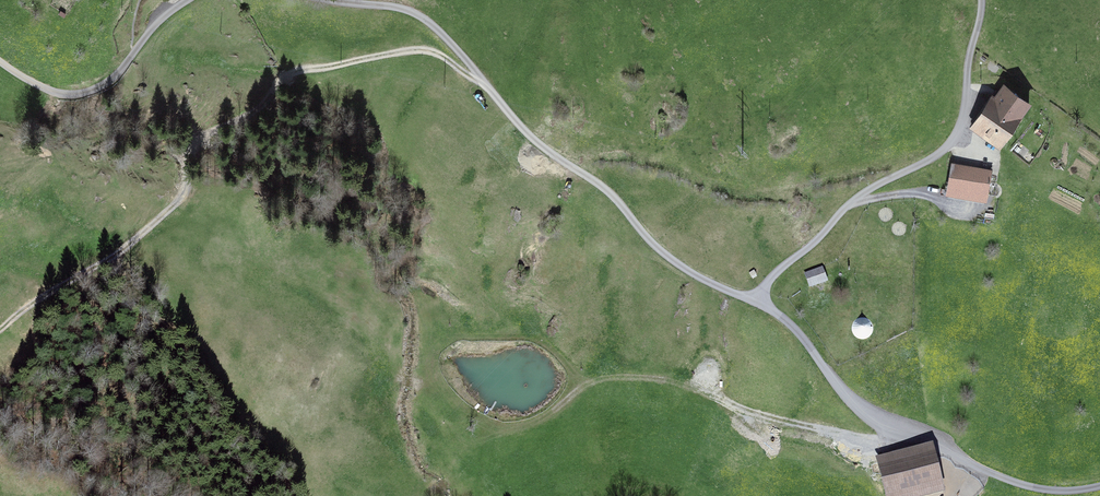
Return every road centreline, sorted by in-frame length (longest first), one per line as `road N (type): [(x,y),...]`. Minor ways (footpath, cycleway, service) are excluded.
road 1 (track): [(485,88),(436,54),(416,51),(288,74),(270,102),(193,144),(179,201),(114,257),(0,331)]
road 2 (residential): [(336,0),(420,16),(534,142),(611,197),(654,246),(693,276),(757,300)]
road 3 (residential): [(757,300),(805,343),(850,402),(1032,487),(1099,485)]
road 4 (residential): [(980,0),(963,127),(931,161),(850,204),(757,300)]
road 5 (residential): [(0,62),(57,93),(89,91),(185,0)]

